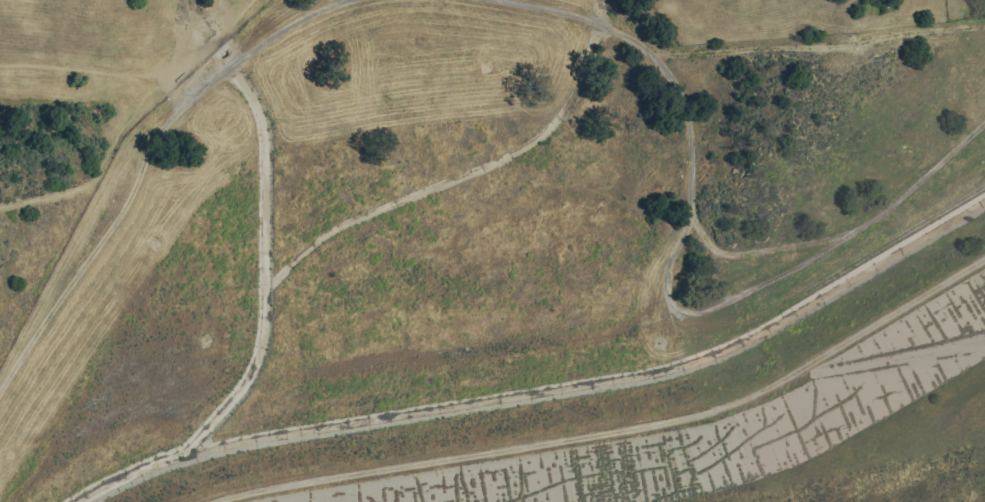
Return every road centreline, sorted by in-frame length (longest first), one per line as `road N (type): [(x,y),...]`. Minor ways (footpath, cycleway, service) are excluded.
road 1 (track): [(206,501),(719,409),(984,261)]
road 2 (track): [(984,123),(884,213),(752,291),(682,316),(669,299),(668,272),(693,215),(691,130),(673,82),(637,39),(606,25)]
road 3 (track): [(351,0),(261,40),(152,141),(136,189),(0,395)]
road 4 (track): [(693,215),(698,232),(723,253),(844,238)]

